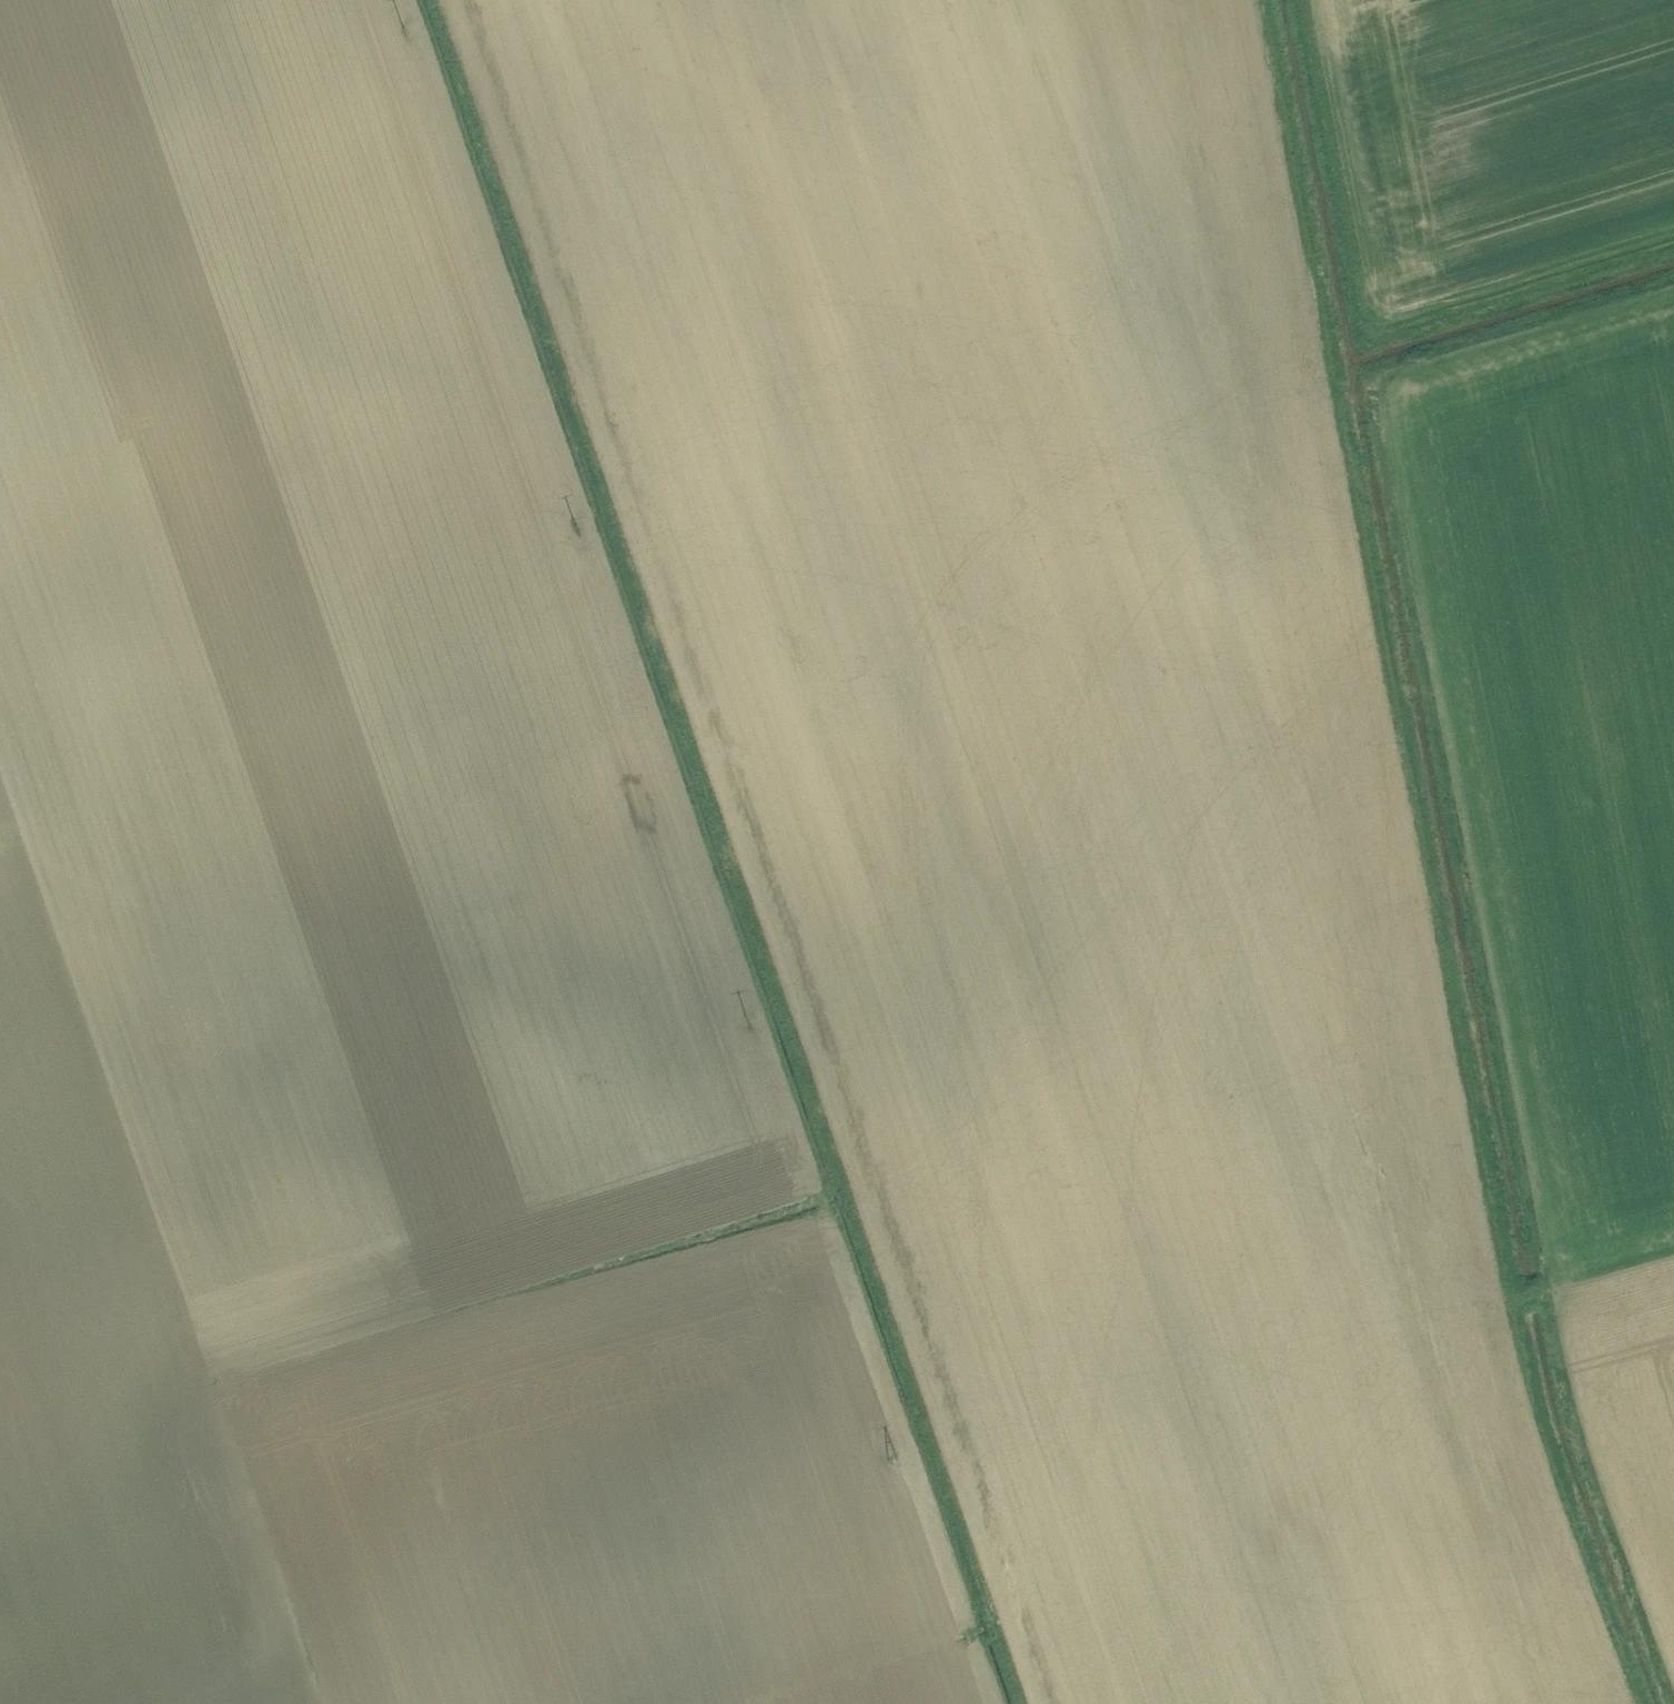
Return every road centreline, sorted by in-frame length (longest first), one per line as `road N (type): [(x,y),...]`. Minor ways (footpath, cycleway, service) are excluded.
road 1 (track): [(1517,1279),(1673,1233)]

